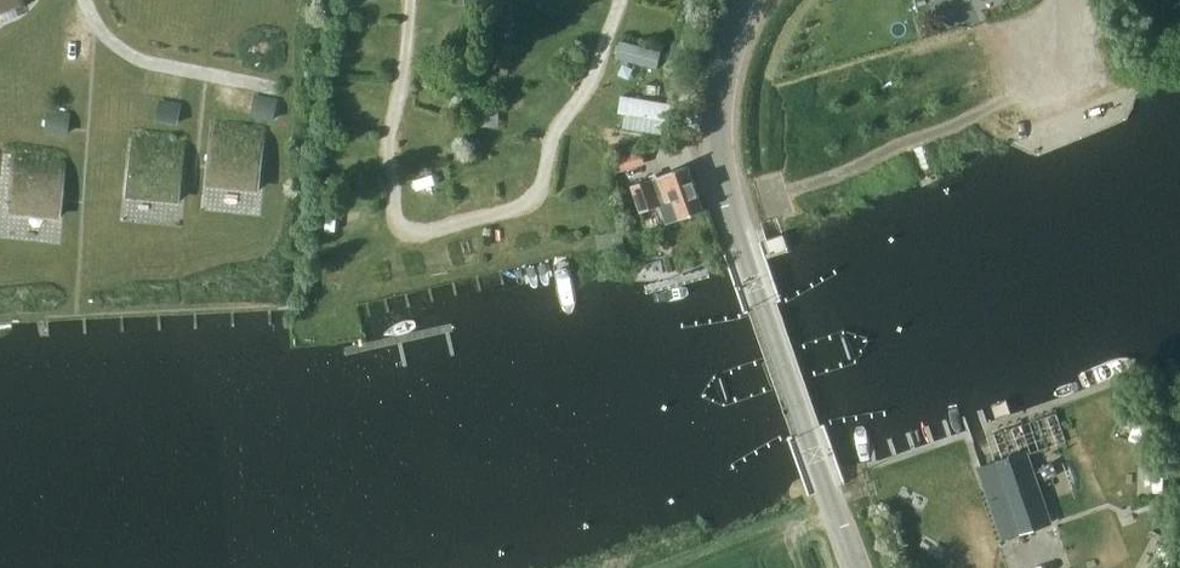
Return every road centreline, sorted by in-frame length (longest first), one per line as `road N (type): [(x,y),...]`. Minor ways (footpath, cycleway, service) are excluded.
road 1 (secondary): [(855,567),(720,170),(721,79),(753,0)]

